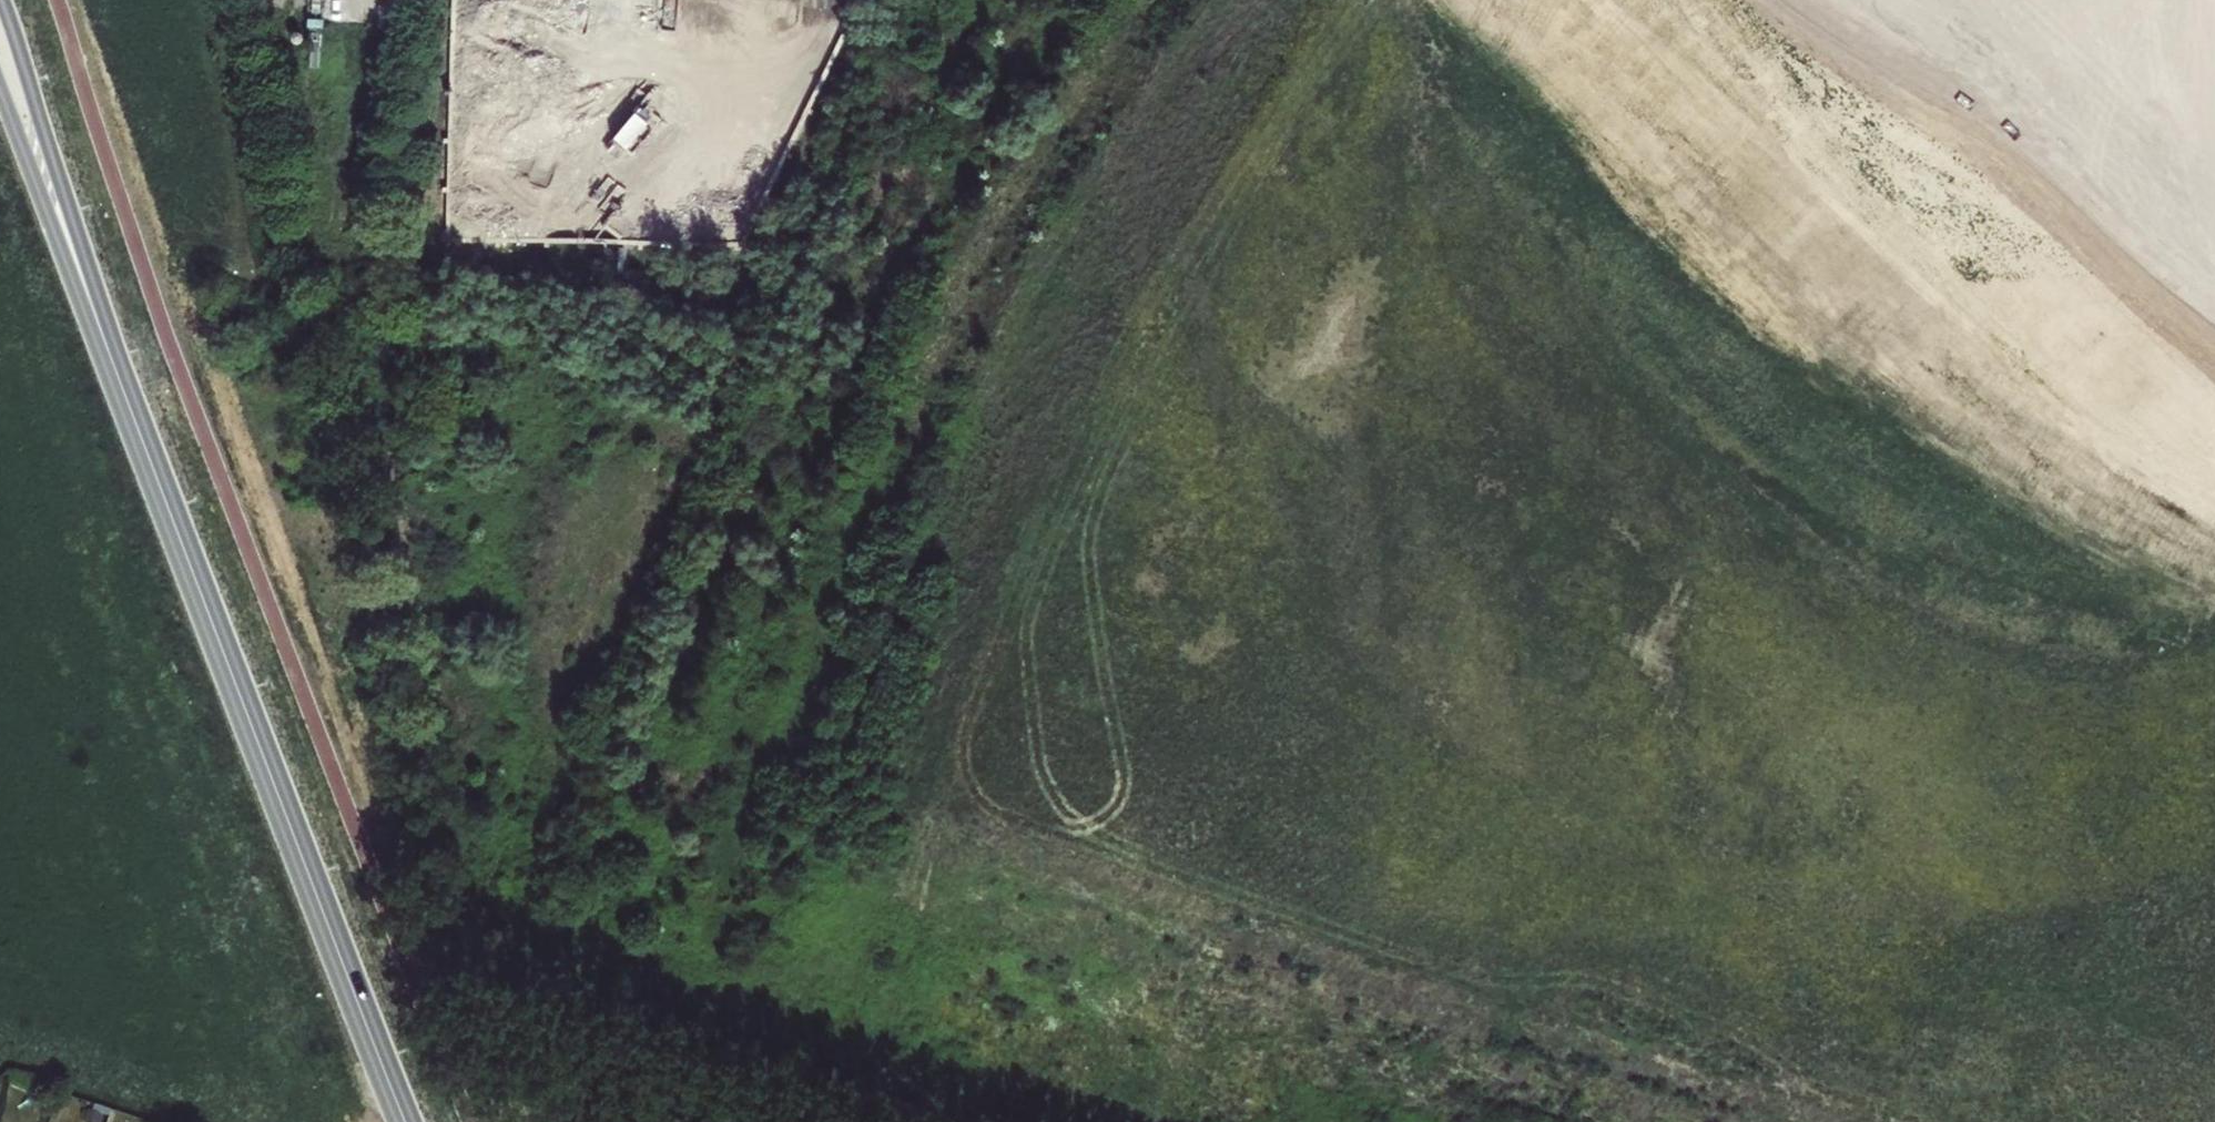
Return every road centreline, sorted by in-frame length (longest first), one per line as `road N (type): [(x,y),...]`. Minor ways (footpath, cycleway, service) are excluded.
road 1 (secondary): [(93,309),(405,1121)]
road 2 (secondary): [(93,309),(3,0)]
road 3 (secondary): [(0,91),(93,309)]
road 4 (track): [(2214,202),(2127,27),(2128,0)]

